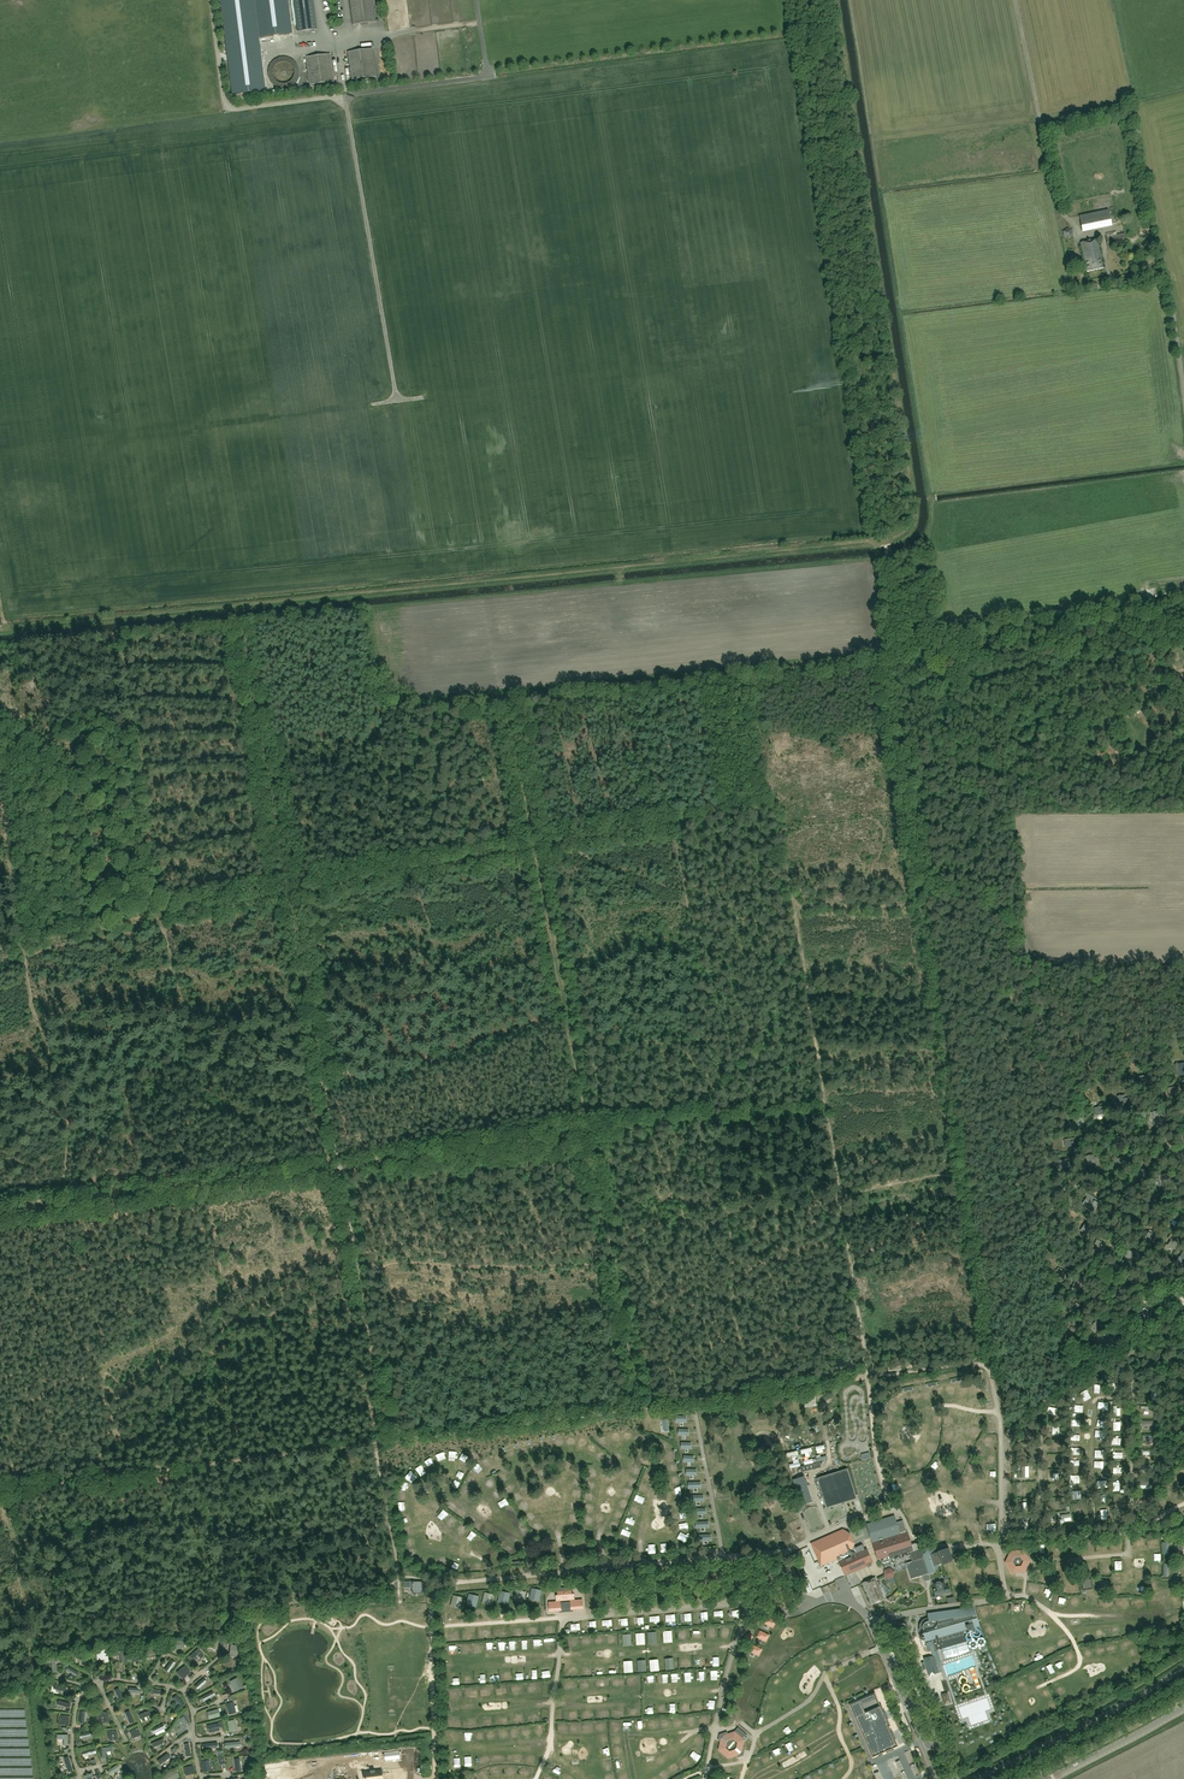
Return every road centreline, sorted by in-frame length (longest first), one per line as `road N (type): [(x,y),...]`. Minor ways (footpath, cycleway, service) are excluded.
road 1 (track): [(3,630),(874,541)]
road 2 (track): [(874,541),(903,533),(914,514),(835,0)]
road 3 (track): [(742,1339),(721,1168),(687,1026),(685,881),(674,821)]
road 4 (track): [(866,906),(997,887),(967,730),(965,677),(887,621),(874,541)]
road 5 (track): [(650,825),(294,891)]
road 6 (track): [(531,816),(592,1133)]
road 7 (track): [(294,891),(339,1166)]
road 8 (track): [(642,1407),(592,1133)]
road 9 (track): [(249,1459),(229,1409),(219,1265),(198,1188)]
road 10 (track): [(198,1188),(185,1126),(181,1007),(160,917)]
road 11 (track): [(22,942),(34,1012),(63,1082),(64,1204)]
road 12 (track): [(387,1441),(642,1407)]
road 13 (track): [(945,658),(1073,638),(1103,621),(1183,618)]
road 14 (track): [(565,1137),(339,1166)]
road 15 (track): [(967,682),(1183,651)]
road 16 (track): [(198,1188),(0,1213)]
road 17 (residential): [(1077,284),(1167,281),(1183,387)]
road 18 (track): [(294,891),(258,704)]
road 19 (track): [(378,1443),(387,1441),(356,1263)]
road 20 (track): [(828,1102),(796,915)]
road 21 (track): [(435,1594),(435,1778)]
road 22 (tertiary): [(1050,1778),(1183,1709)]
road 23 (track): [(740,1113),(592,1133)]
road 24 (track): [(724,1396),(868,1376)]
road 25 (track): [(339,1166),(198,1188)]
road 26 (track): [(22,942),(160,917)]
road 27 (track): [(160,917),(294,891)]
road 28 (track): [(378,1443),(249,1459)]
road 29 (track): [(1050,1613),(1133,1616),(1156,1612),(1165,1595)]
road 30 (track): [(432,1627),(557,1618)]
road 31 (track): [(775,803),(751,685)]

